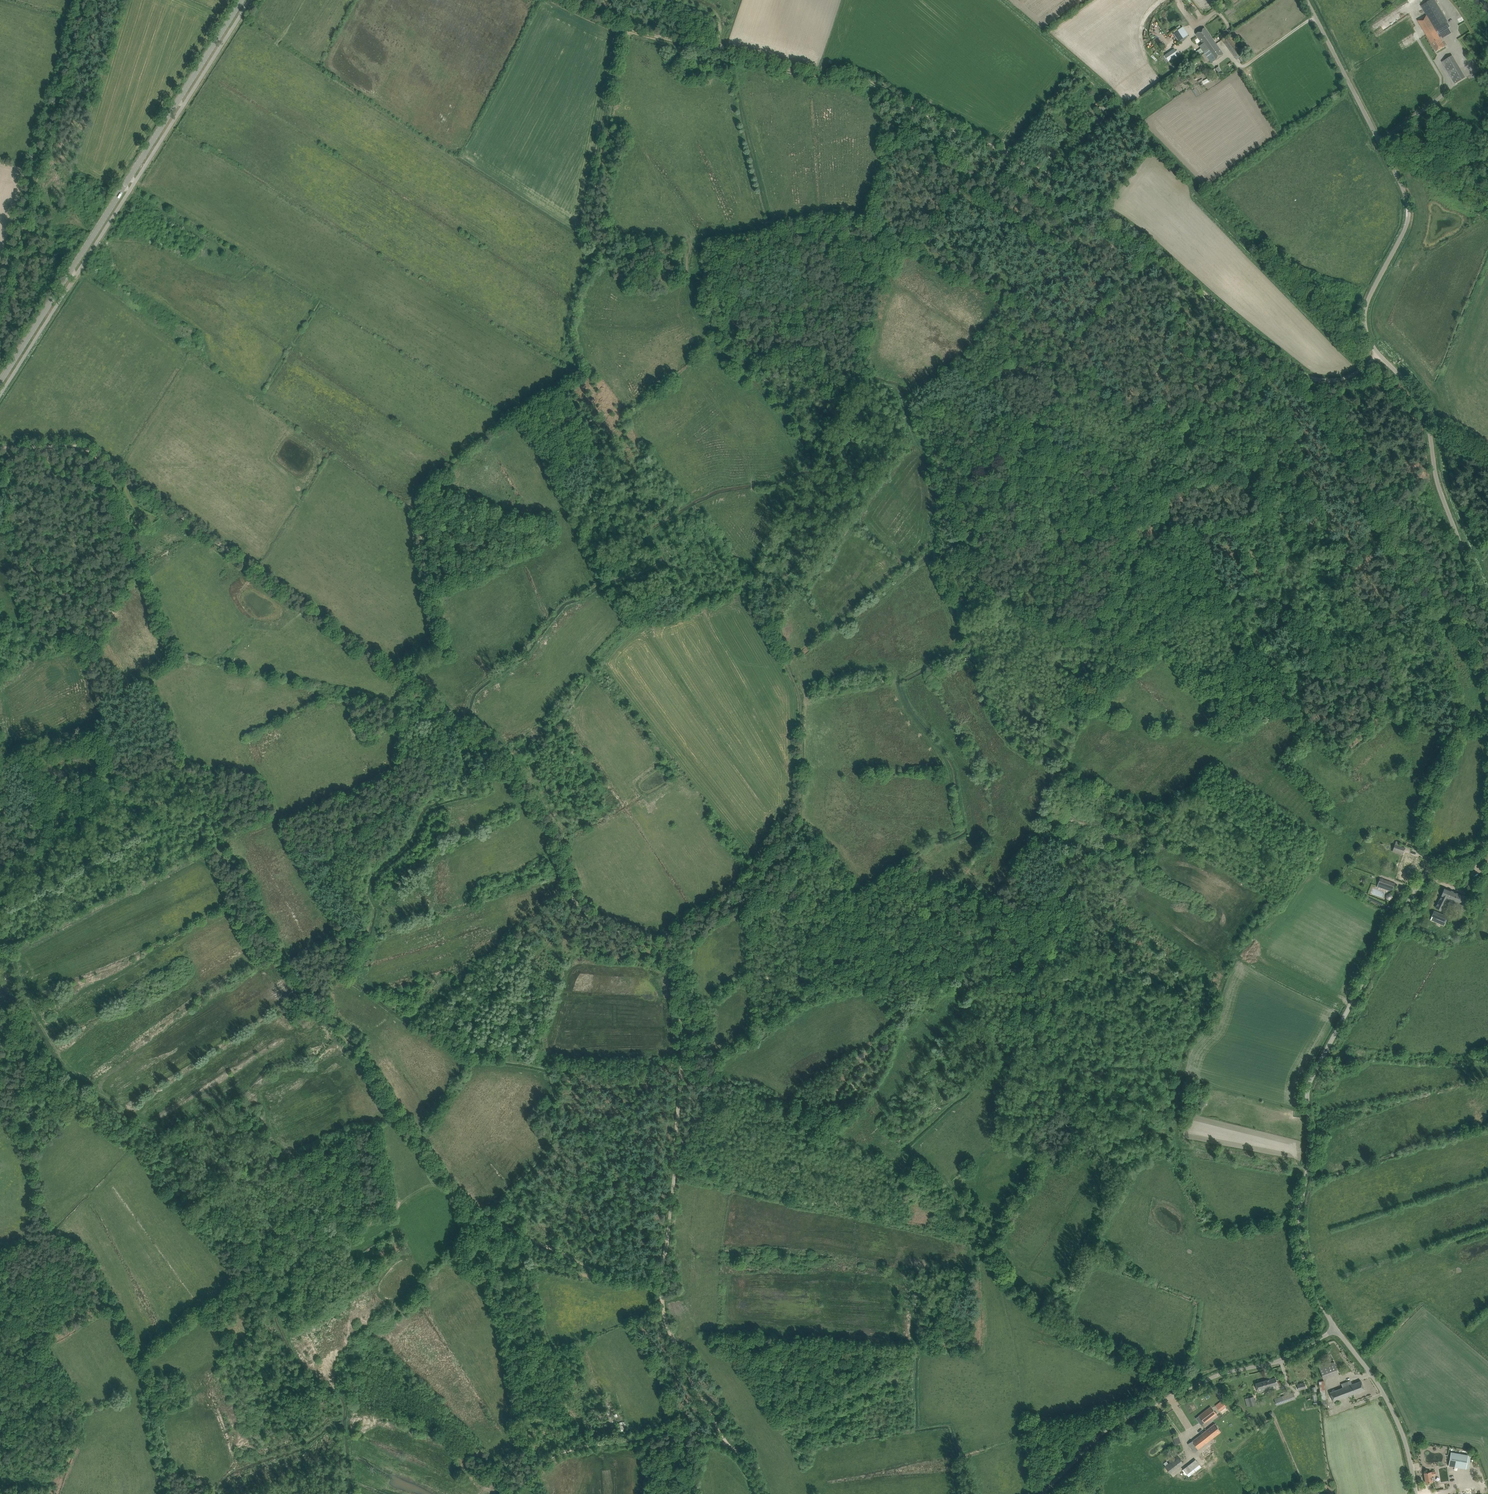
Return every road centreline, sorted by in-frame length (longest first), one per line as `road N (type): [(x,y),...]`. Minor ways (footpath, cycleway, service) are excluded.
road 1 (track): [(90,451),(168,632),(175,657),(146,678),(178,766),(311,1006),(345,1039),(467,1211),(609,1278),(661,1281)]
road 2 (unclassified): [(1487,619),(1438,478),(1428,412),(1366,330),(1369,298),(1407,231),(1407,201),(1307,0)]
road 3 (track): [(1145,272),(1168,289),(1193,330),(1308,407),(1431,633),(1458,724),(1487,731)]
road 4 (unclassified): [(1337,1329),(1316,1295),(1299,1233),(1311,1152),(1306,1090),(1422,880),(1487,834)]
road 5 (track): [(727,1446),(663,1313),(681,1018),(658,950)]
road 6 (track): [(1164,255),(1111,213),(873,83),(719,52)]
road 7 (track): [(658,950),(761,869),(799,815),(802,707),(752,602),(732,600),(738,589),(751,589)]
road 8 (track): [(394,671),(90,451),(0,448)]
road 9 (tertiary): [(0,382),(242,0)]
road 10 (track): [(171,1493),(143,1366),(90,1262),(43,1232),(28,1159),(0,1117)]
road 11 (track): [(394,671),(442,650),(420,529),(427,491),(507,420),(586,372)]
road 12 (track): [(658,950),(592,918),(554,836),(488,740),(394,671)]
road 13 (unclassified): [(1041,1493),(1120,1421),(1213,1377),(1278,1361),(1337,1329)]
road 14 (track): [(1380,356),(1337,379),(1306,374),(1164,255)]
road 15 (track): [(603,261),(586,233),(628,32)]
road 16 (track): [(509,1493),(570,1450),(677,1430),(727,1446)]
road 17 (unclassified): [(1416,1493),(1387,1400),(1337,1329)]
road 18 (track): [(1145,272),(1131,272),(1070,342),(1011,295)]

